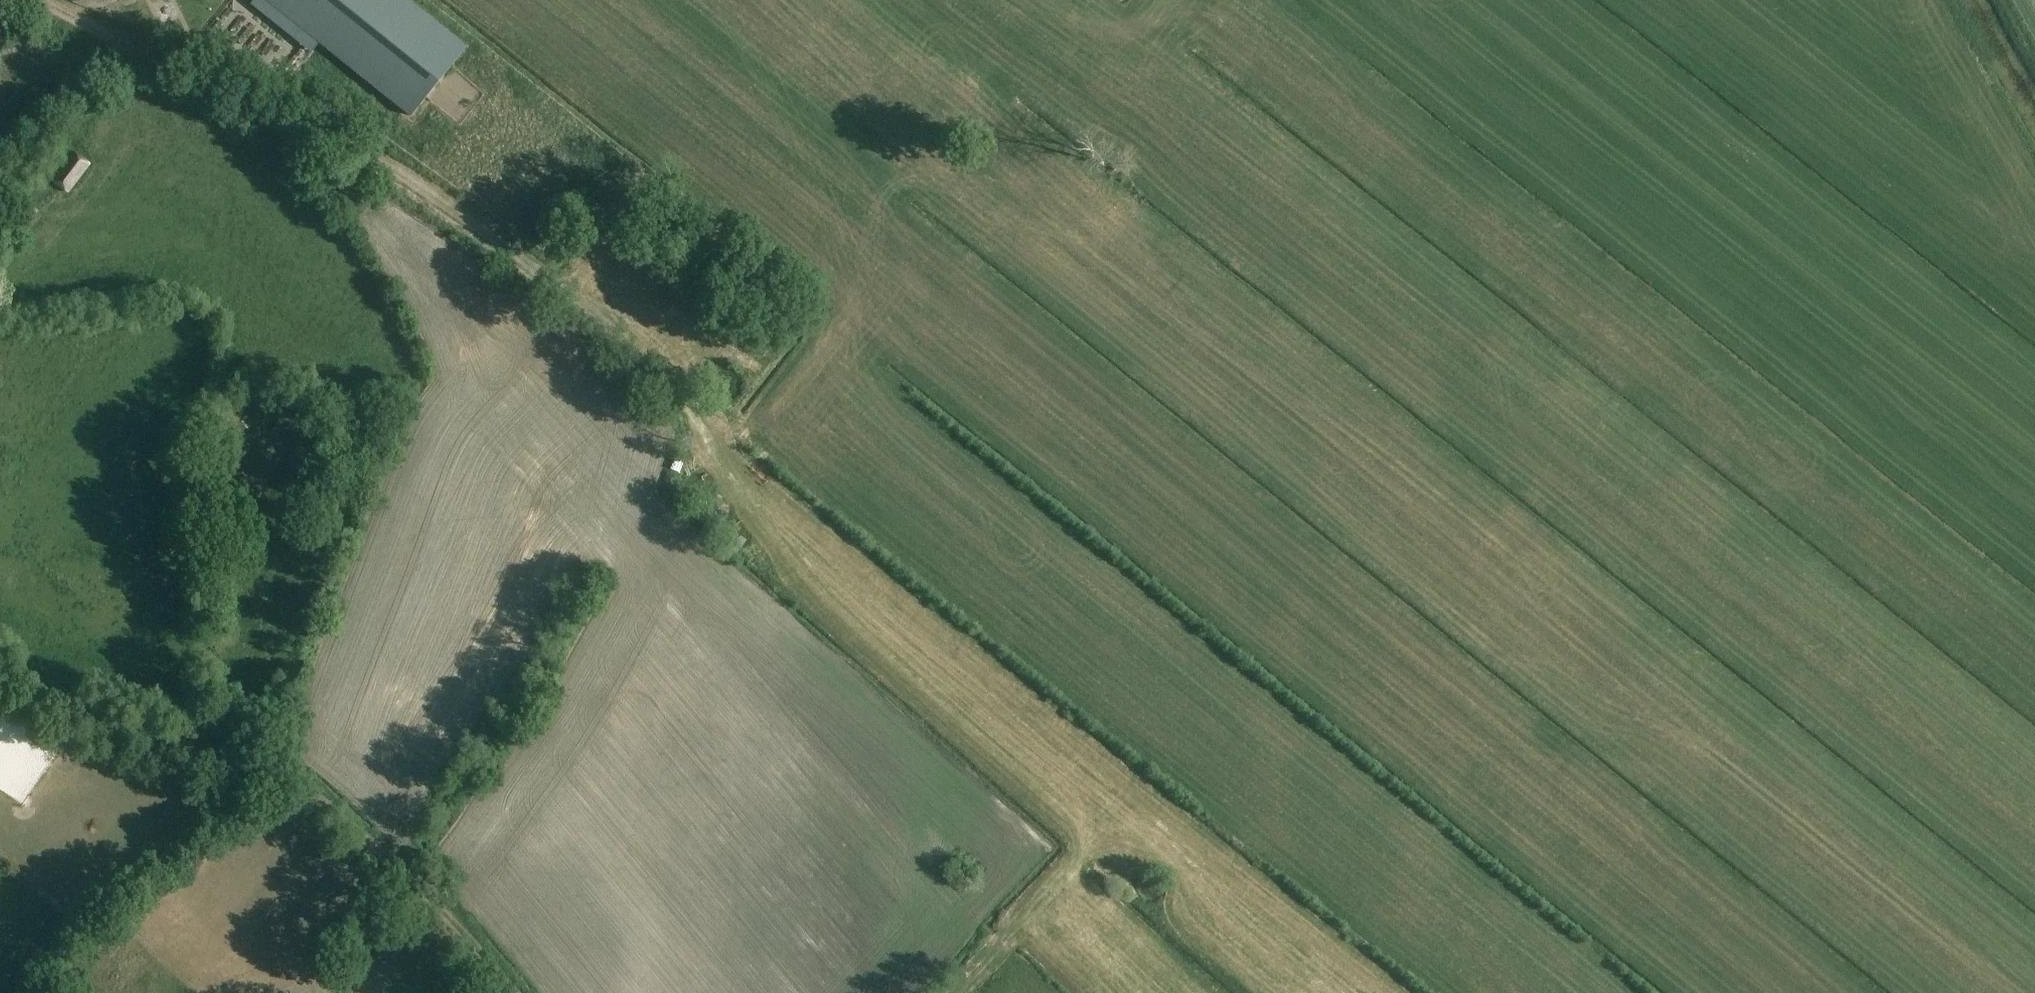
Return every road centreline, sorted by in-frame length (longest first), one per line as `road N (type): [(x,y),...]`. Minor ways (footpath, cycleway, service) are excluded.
road 1 (track): [(46,0),(373,153),(572,299),(704,424)]
road 2 (track): [(0,682),(21,699),(272,768),(313,790),(409,876),(512,992)]
road 3 (track): [(944,992),(1065,868)]

